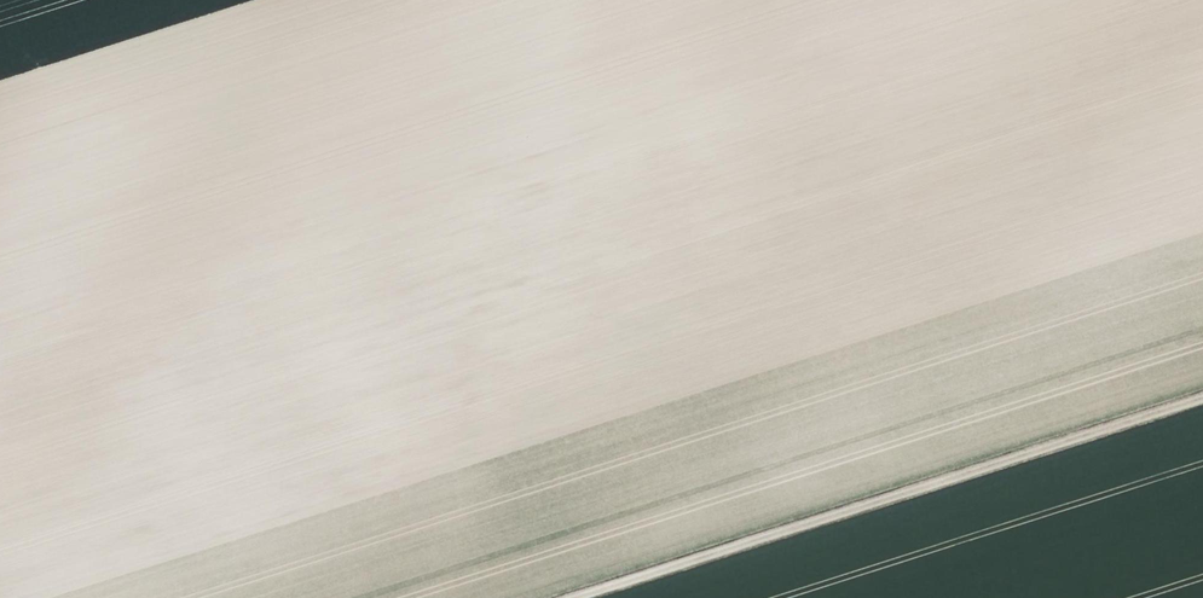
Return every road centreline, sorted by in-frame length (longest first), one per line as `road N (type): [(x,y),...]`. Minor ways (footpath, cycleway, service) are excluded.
road 1 (track): [(1202,401),(583,597)]

